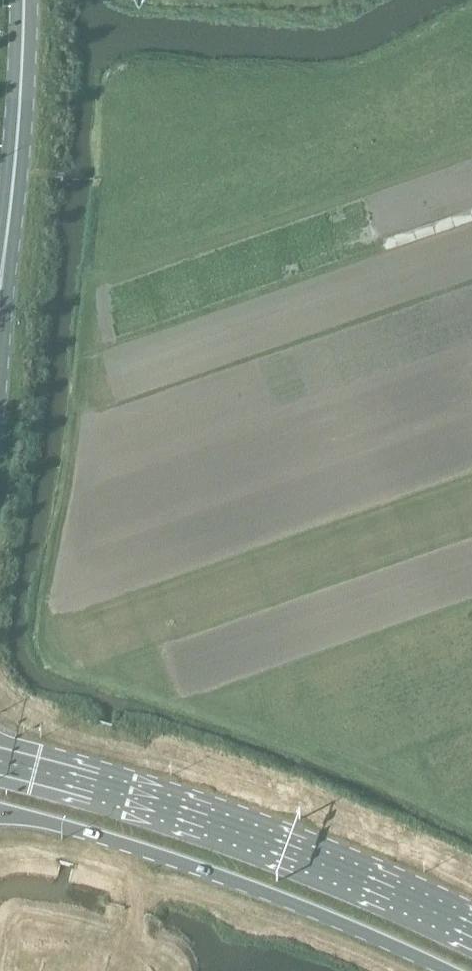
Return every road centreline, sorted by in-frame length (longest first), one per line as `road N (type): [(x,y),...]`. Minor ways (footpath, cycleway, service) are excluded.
road 1 (secondary): [(471,930),(210,823),(0,762)]
road 2 (secondary): [(0,815),(136,847),(445,970)]
road 3 (primary): [(5,238),(24,0)]

